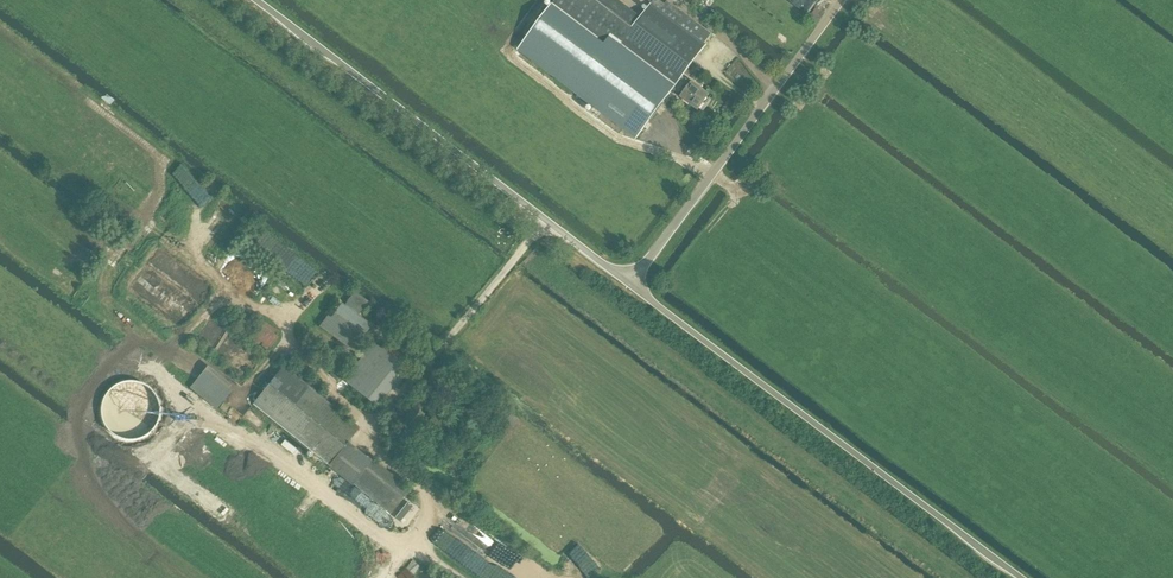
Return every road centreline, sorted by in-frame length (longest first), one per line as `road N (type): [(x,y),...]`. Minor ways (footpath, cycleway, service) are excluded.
road 1 (unclassified): [(1023,577),(631,282)]
road 2 (unclassified): [(631,282),(251,0)]
road 3 (unclassified): [(631,282),(842,0)]

